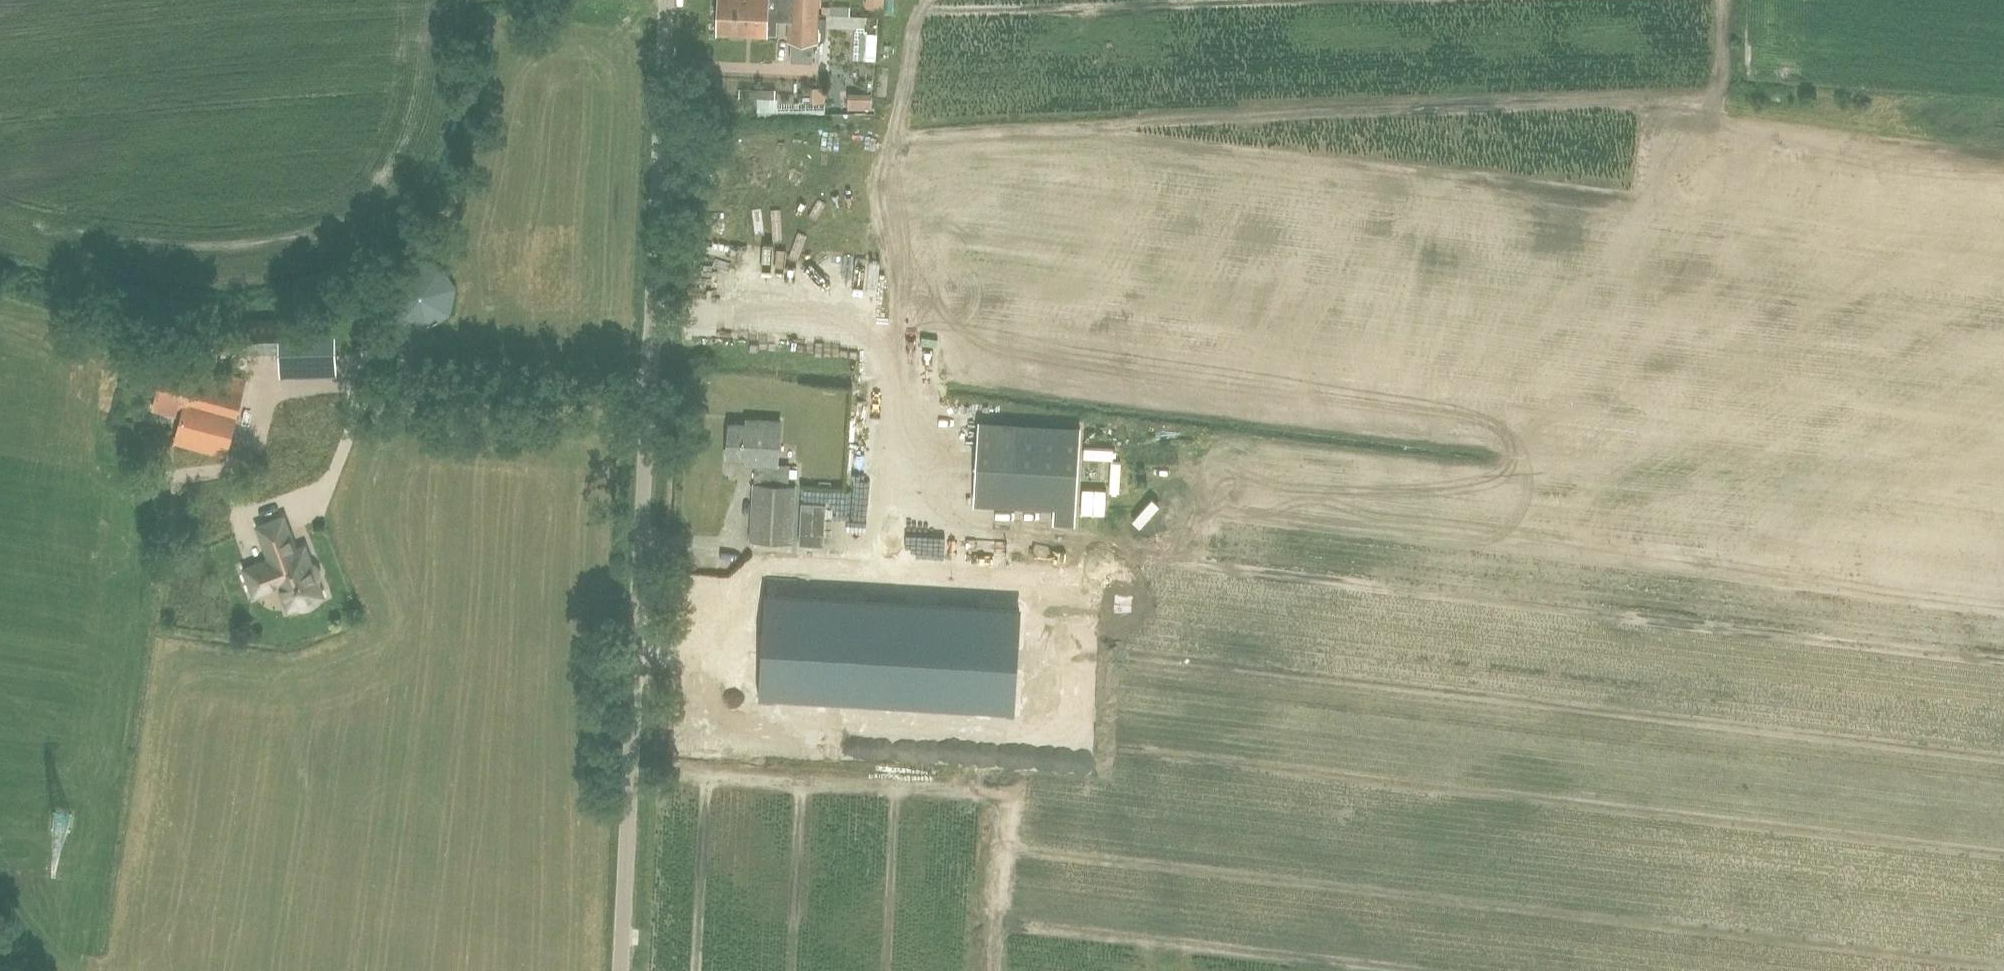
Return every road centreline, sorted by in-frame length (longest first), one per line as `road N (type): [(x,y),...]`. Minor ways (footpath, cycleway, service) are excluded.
road 1 (unclassified): [(621,970),(668,0)]

